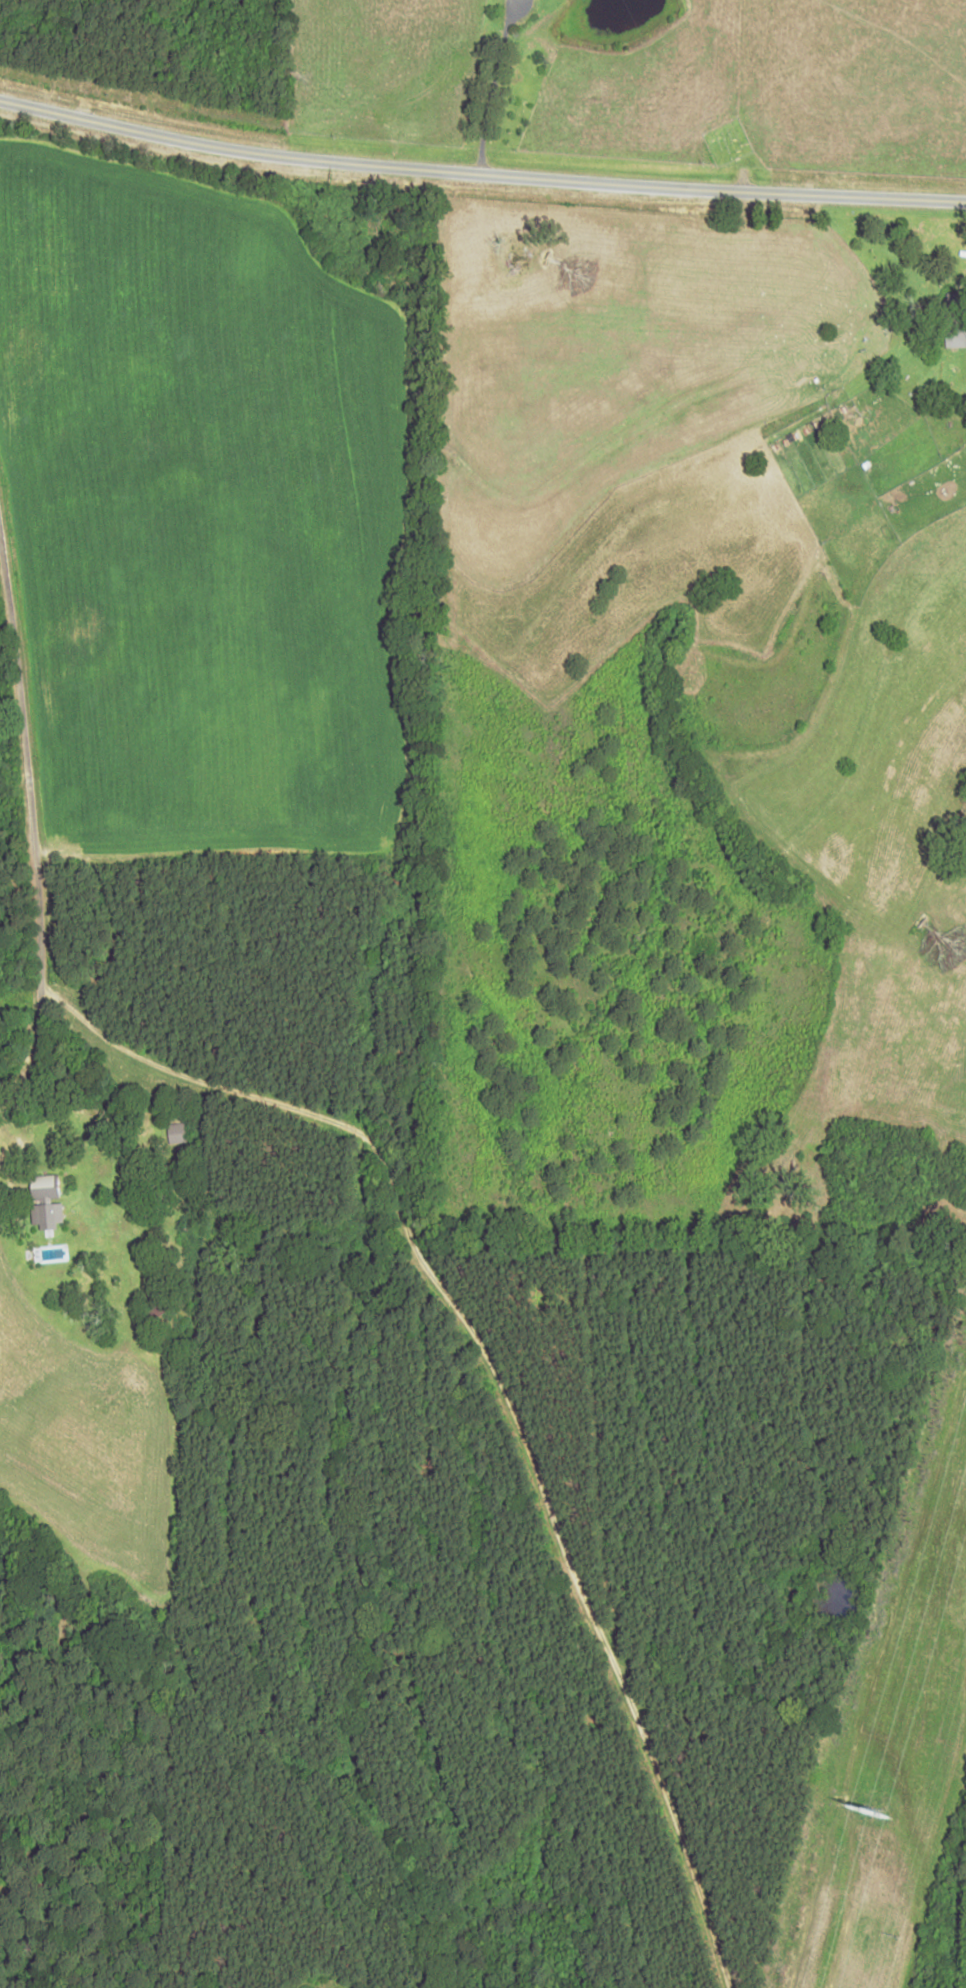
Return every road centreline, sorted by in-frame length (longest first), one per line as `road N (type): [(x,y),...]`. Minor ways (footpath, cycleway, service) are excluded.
road 1 (secondary): [(965,201),(235,146),(0,97)]
road 2 (residential): [(0,1118),(48,1063),(0,548)]

